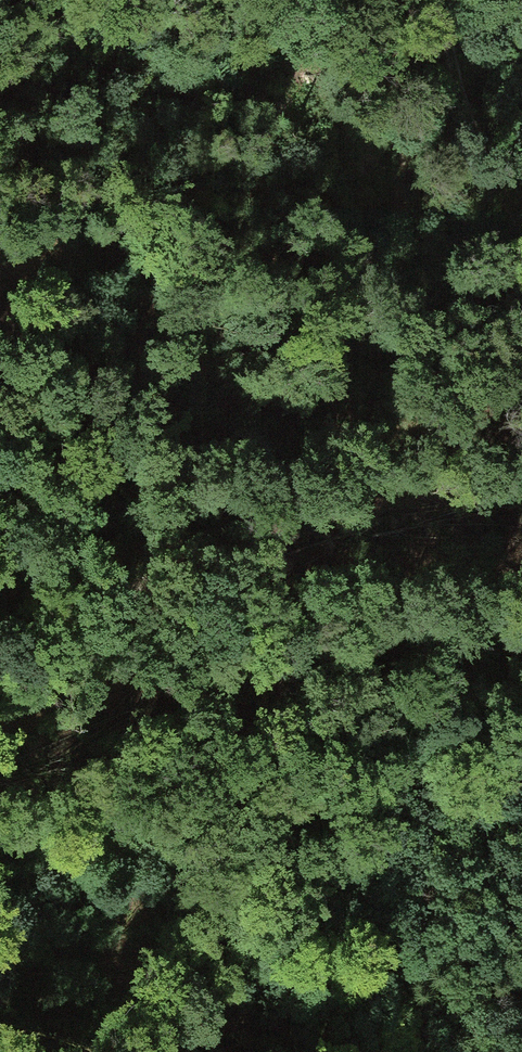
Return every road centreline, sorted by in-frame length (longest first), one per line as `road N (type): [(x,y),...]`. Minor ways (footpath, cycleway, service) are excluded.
road 1 (track): [(44,0),(137,342),(209,851),(208,946),(221,1051)]
road 2 (track): [(438,1051),(301,824),(185,686),(42,489),(0,362)]
road 3 (track): [(521,229),(476,155),(439,0)]

